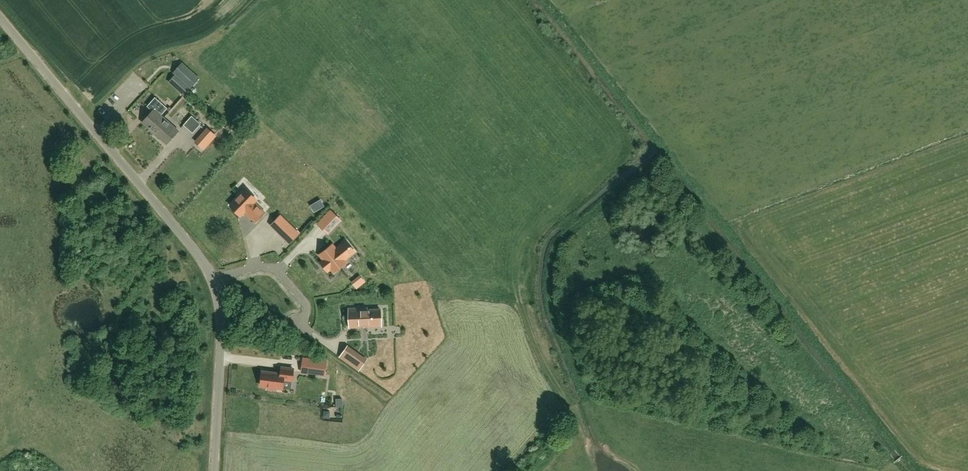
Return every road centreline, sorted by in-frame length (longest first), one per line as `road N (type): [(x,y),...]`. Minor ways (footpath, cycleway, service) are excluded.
road 1 (unclassified): [(213,281),(0,17)]
road 2 (unclassified): [(214,470),(221,333),(213,281)]
road 3 (residential): [(213,281),(276,269),(306,306),(296,324)]

